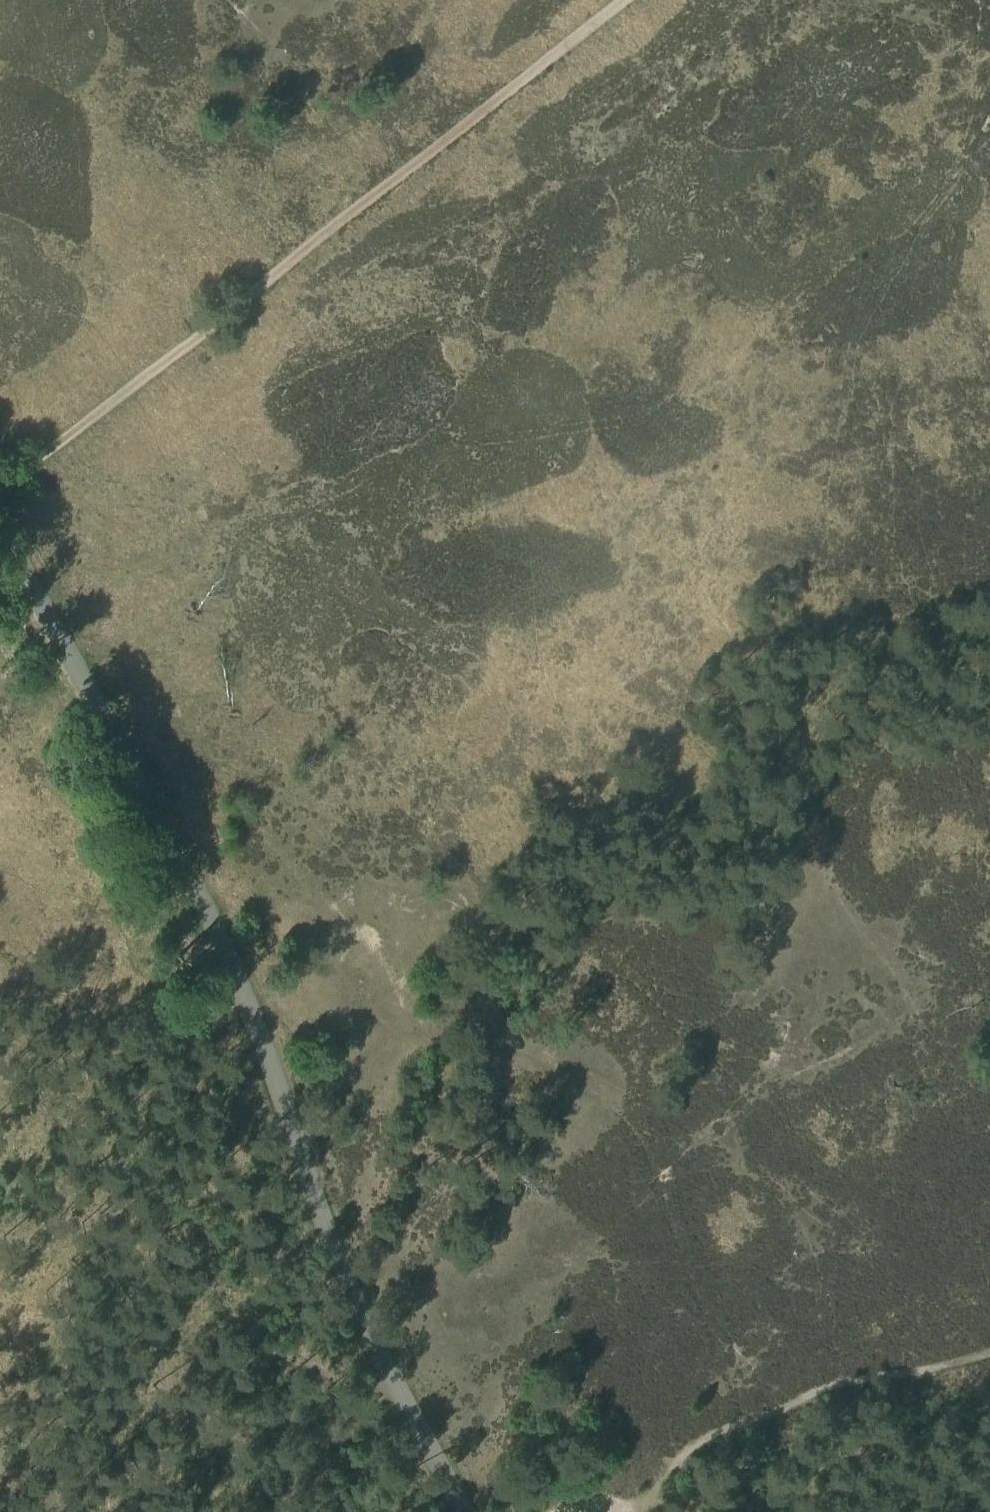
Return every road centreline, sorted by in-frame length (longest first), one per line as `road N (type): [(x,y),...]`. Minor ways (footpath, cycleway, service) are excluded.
road 1 (unclassified): [(450,1511),(380,1375),(278,1090),(0,536)]
road 2 (track): [(0,484),(625,0)]
road 3 (track): [(678,1511),(663,1485),(675,1460),(701,1441),(798,1396),(989,1352)]

